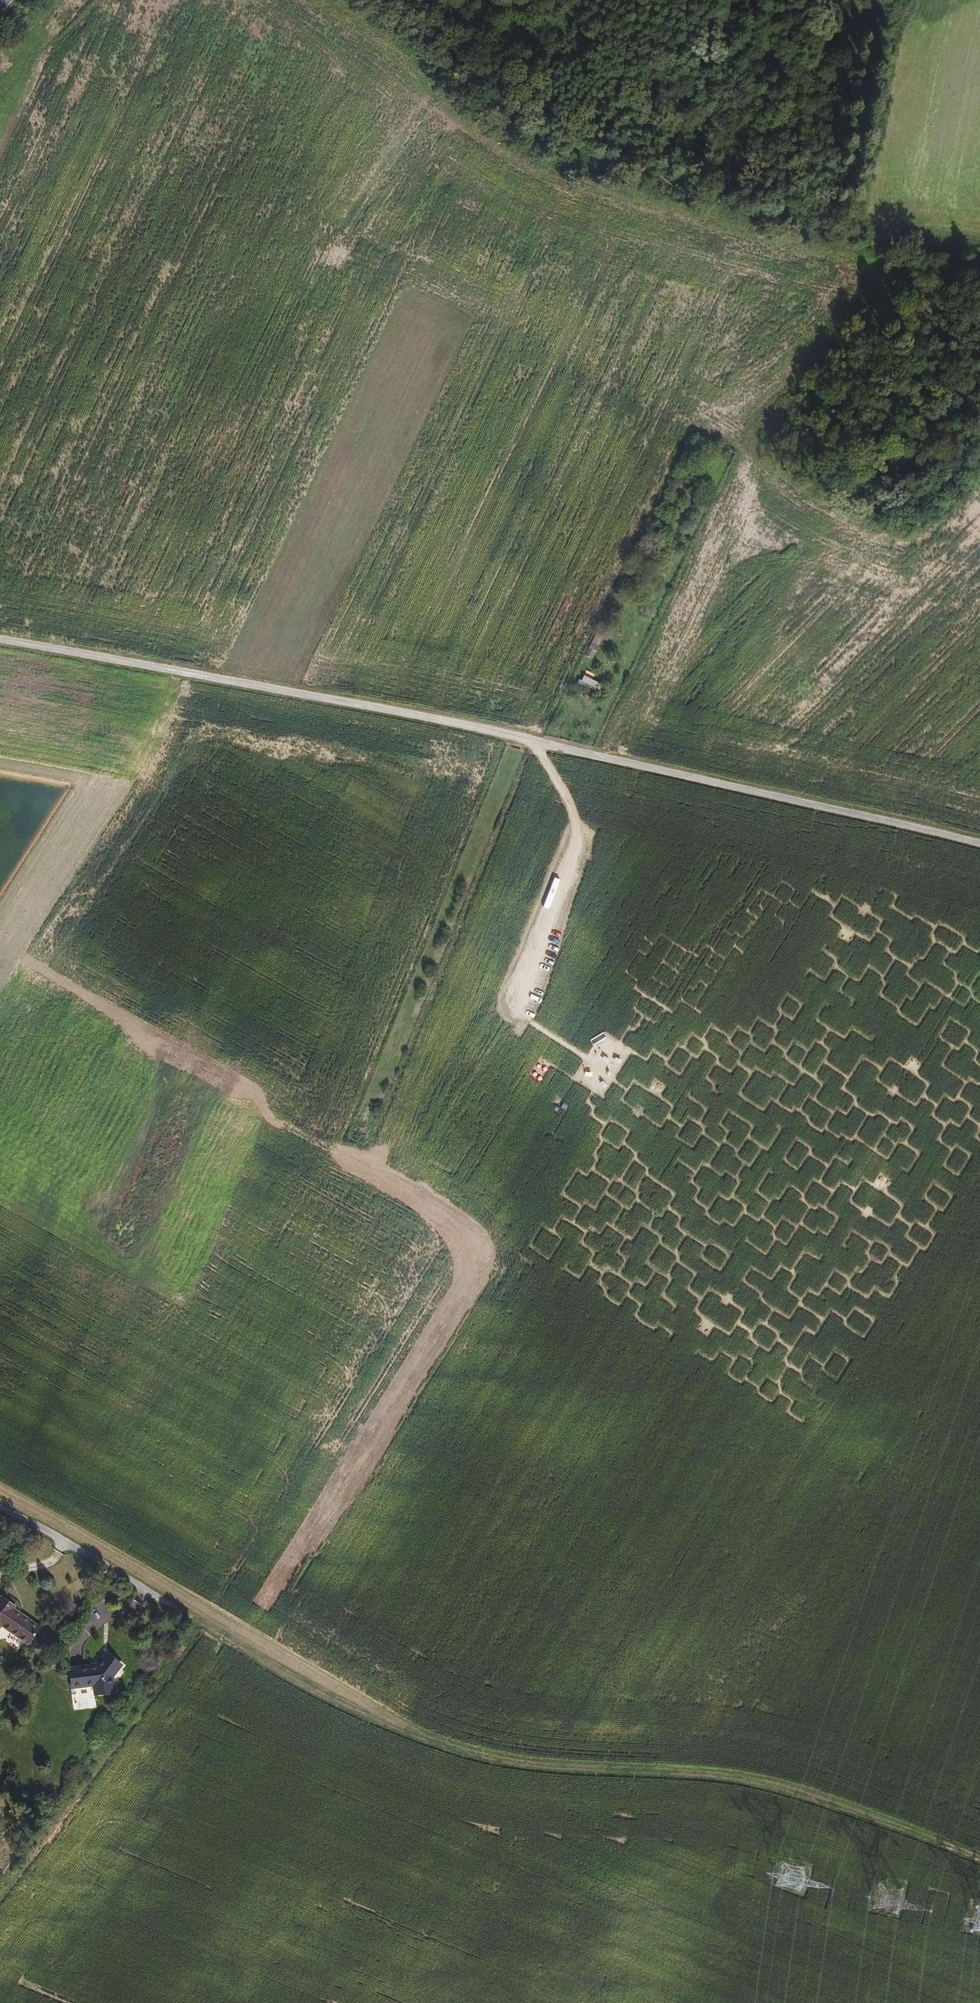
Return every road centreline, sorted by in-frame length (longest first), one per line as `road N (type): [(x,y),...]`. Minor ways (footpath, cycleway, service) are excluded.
road 1 (unclassified): [(0,638),(396,710),(979,844)]
road 2 (track): [(979,1853),(789,1780),(519,1759),(443,1742),(336,1700),(192,1613)]

